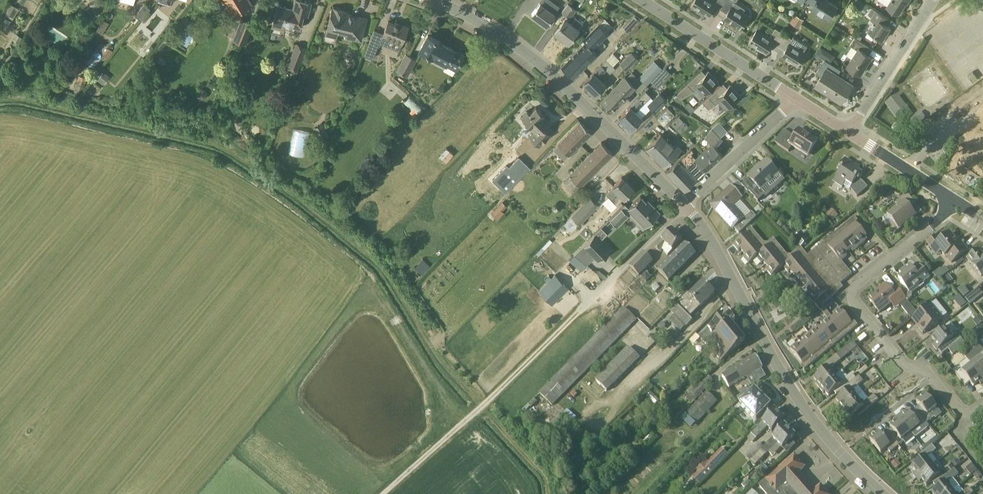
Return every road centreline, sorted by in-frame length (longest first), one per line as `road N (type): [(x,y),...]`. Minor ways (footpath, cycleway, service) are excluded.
road 1 (track): [(383,493),(685,205)]
road 2 (secondary): [(685,205),(508,42),(434,1)]
road 3 (secondary): [(837,452),(792,394),(714,242),(685,205)]
road 4 (residential): [(957,202),(851,293),(898,360),(930,377)]
road 5 (unclassified): [(796,102),(638,0)]
road 6 (residential): [(848,134),(933,0)]
road 7 (residential): [(685,205),(796,102)]
road 8 (unclassified): [(957,202),(848,134)]

